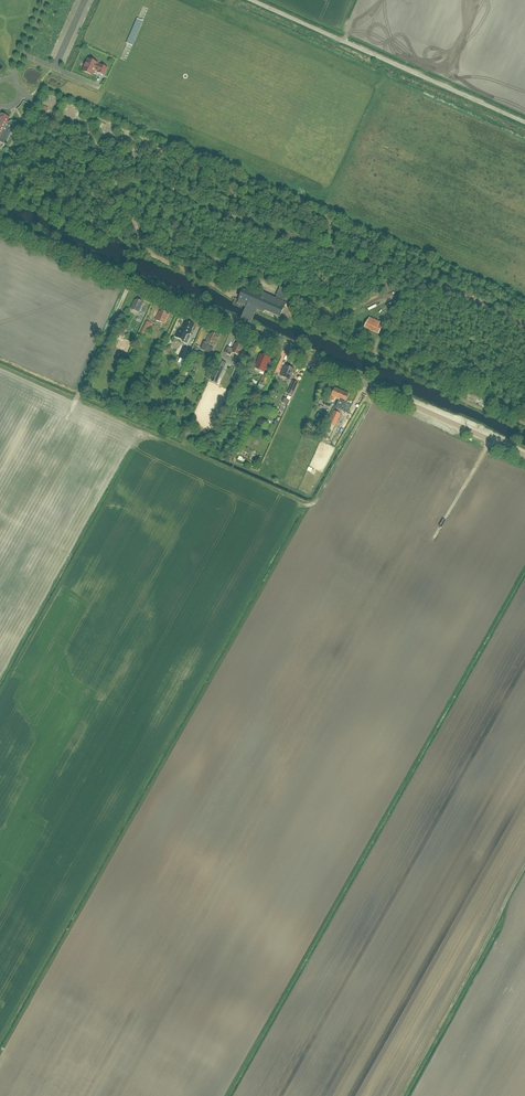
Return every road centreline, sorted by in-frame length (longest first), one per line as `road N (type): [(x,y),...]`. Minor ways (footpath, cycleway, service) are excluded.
road 1 (tertiary): [(524,456),(0,221)]
road 2 (unclassified): [(524,122),(252,0)]
road 3 (track): [(402,1095),(524,867)]
road 4 (track): [(77,399),(131,280)]

